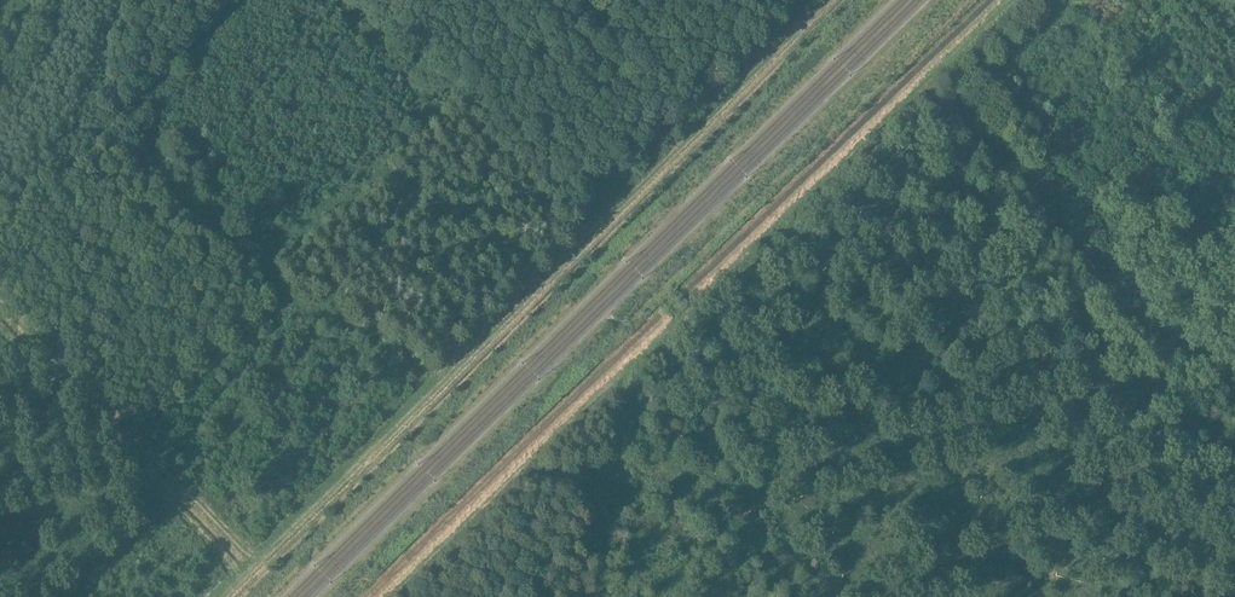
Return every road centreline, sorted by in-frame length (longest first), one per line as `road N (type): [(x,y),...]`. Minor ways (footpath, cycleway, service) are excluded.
road 1 (track): [(973,0),(350,596)]
road 2 (track): [(225,596),(829,0)]
road 3 (track): [(254,596),(855,0)]
road 4 (track): [(591,596),(623,458),(624,376),(1011,0)]
road 5 (track): [(623,382),(578,405),(384,596)]

